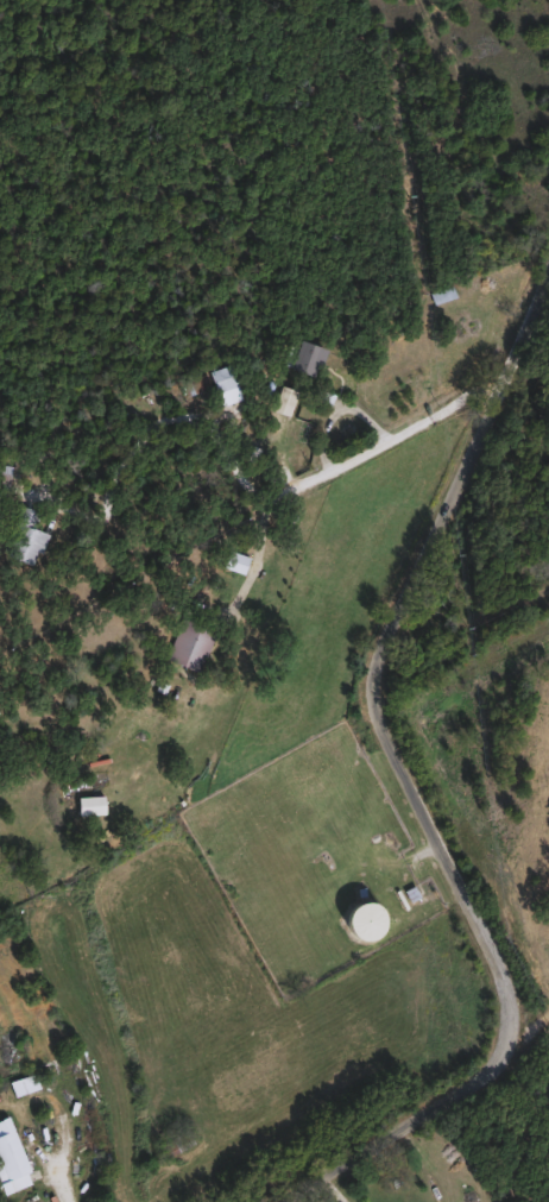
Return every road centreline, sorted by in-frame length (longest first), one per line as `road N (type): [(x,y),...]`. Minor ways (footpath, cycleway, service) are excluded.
road 1 (residential): [(287,1201),(473,1084),(511,1034),(512,994),(497,943),(383,712),(386,660),(404,610),(548,291)]
road 2 (residential): [(513,379),(280,496),(213,743)]
road 3 (residential): [(213,743),(90,735),(91,807),(210,781)]

